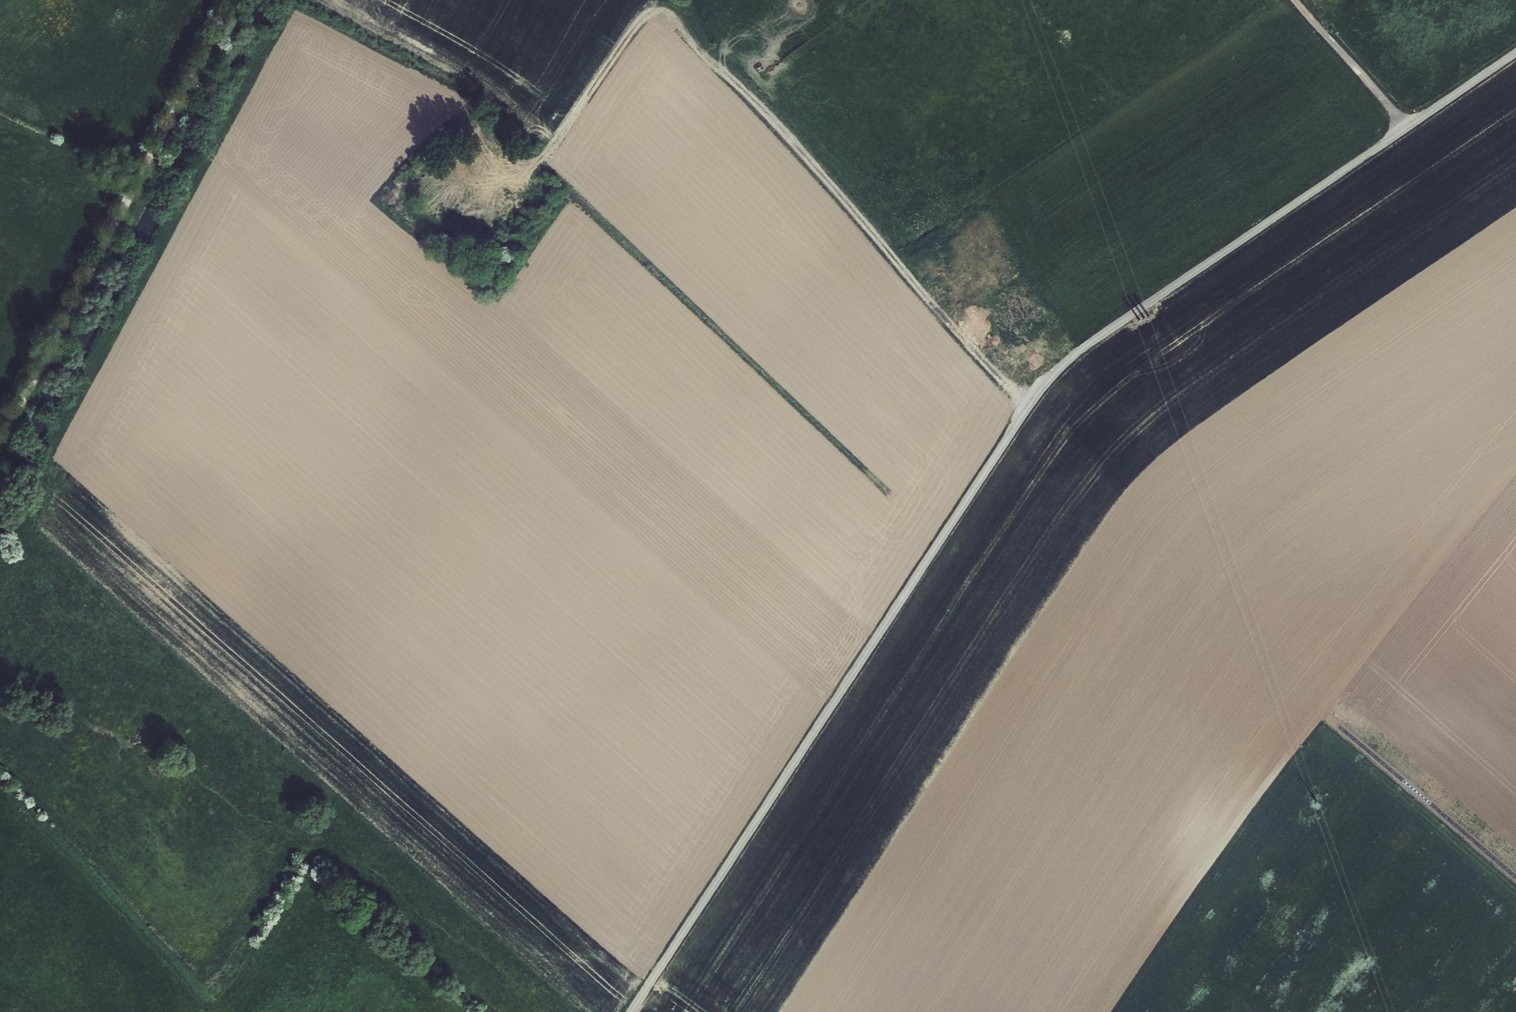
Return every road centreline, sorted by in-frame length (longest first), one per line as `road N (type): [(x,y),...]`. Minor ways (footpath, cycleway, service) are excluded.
road 1 (residential): [(630,1011),(1056,373),(1515,52)]
road 2 (track): [(674,21),(1028,408)]
road 3 (track): [(1295,0),(1408,127)]

